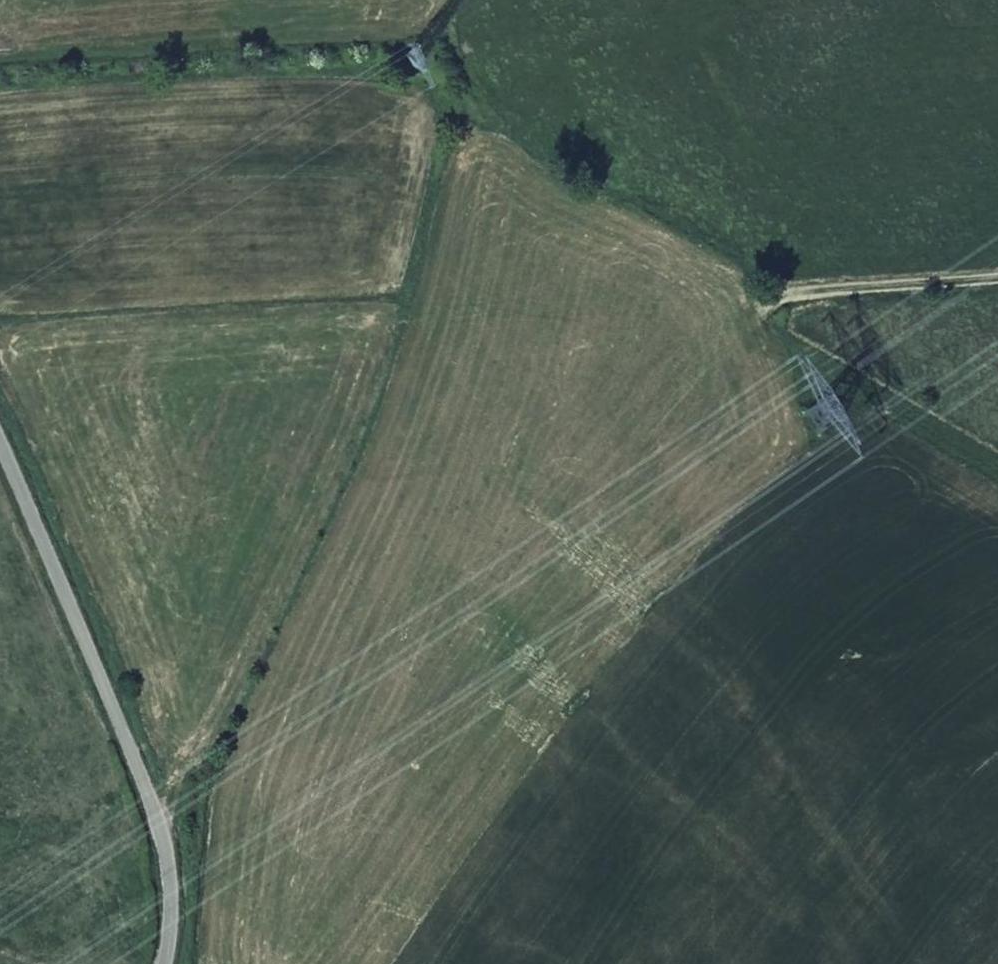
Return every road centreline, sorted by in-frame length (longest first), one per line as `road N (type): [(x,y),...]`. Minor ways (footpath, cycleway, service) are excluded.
road 1 (unclassified): [(0,444),(157,813),(170,886),(165,963)]
road 2 (track): [(997,280),(795,289)]

